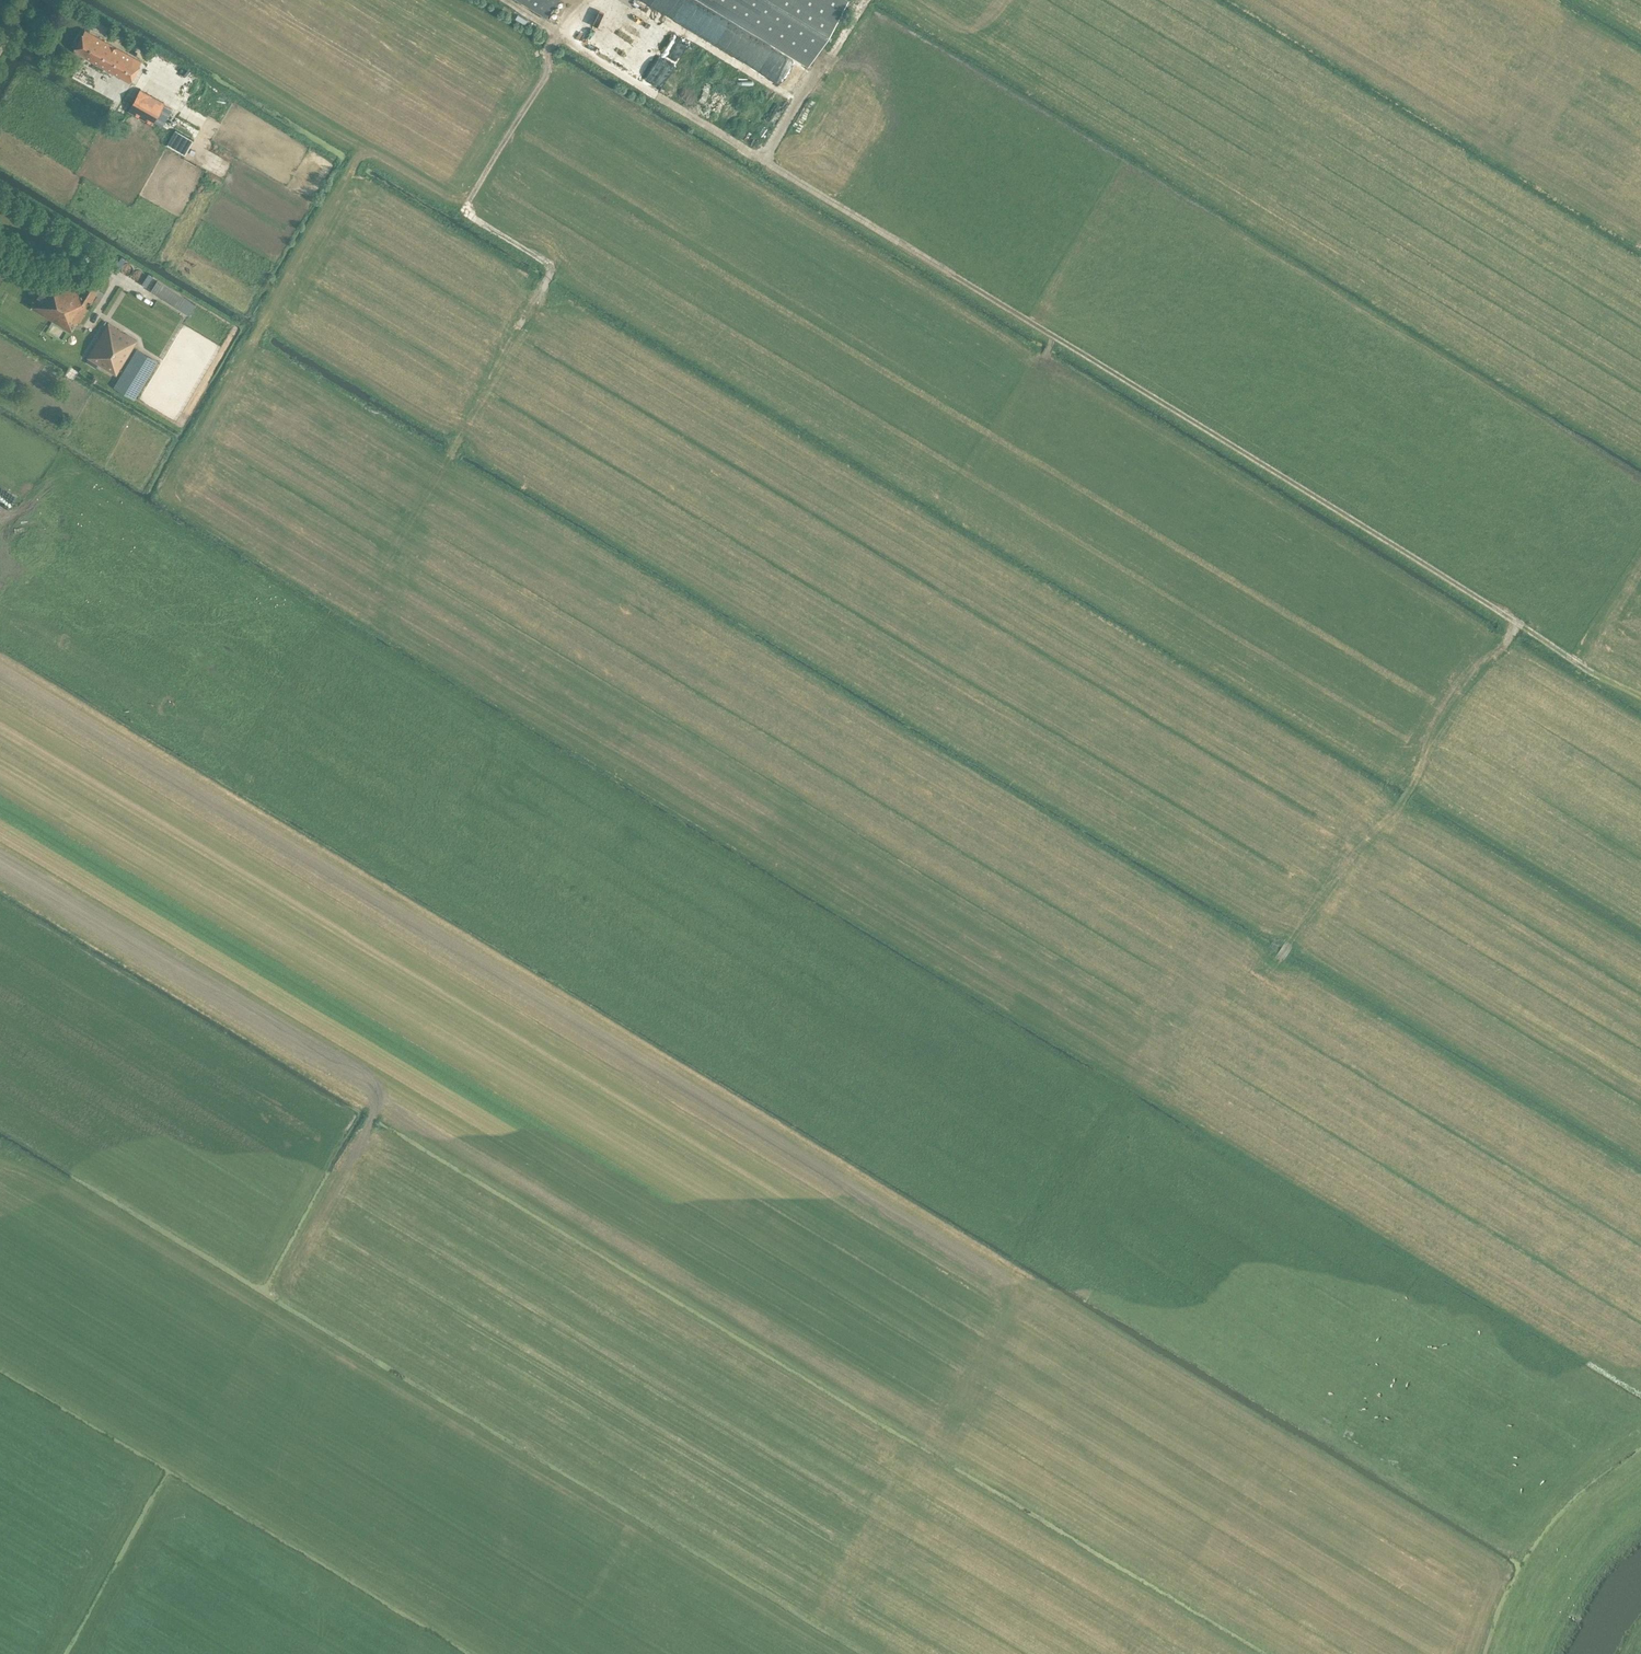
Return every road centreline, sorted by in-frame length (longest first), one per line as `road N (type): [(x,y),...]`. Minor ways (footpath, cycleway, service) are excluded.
road 1 (track): [(311,122),(112,0)]

